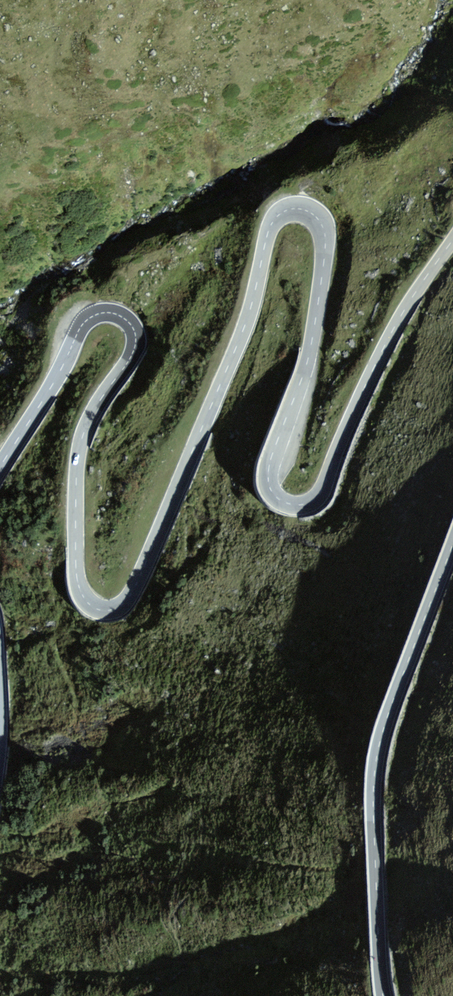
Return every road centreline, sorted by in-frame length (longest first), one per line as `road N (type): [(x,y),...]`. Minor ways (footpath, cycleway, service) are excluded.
road 1 (secondary): [(452,239),(384,348),(323,488),(309,502),(289,504),(271,492),(267,472),(307,366),(326,246),(315,214),(295,208),(278,215),(243,329),(135,587),(116,608),(97,607),(77,584),(77,462),(89,421),(136,345),(128,320),(108,313),(87,321),(0,468)]
road 2 (secondary): [(383,995),(376,765),(452,544)]

